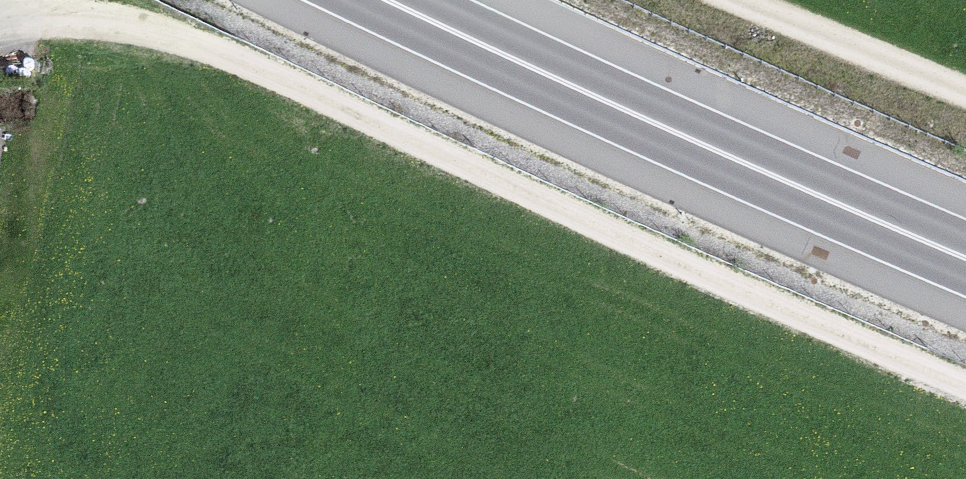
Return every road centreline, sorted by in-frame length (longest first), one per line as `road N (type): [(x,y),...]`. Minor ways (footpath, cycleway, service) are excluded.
road 1 (track): [(965,385),(198,44),(113,23),(43,23)]
road 2 (trunk): [(393,0),(965,257)]
road 3 (track): [(732,0),(965,94)]

